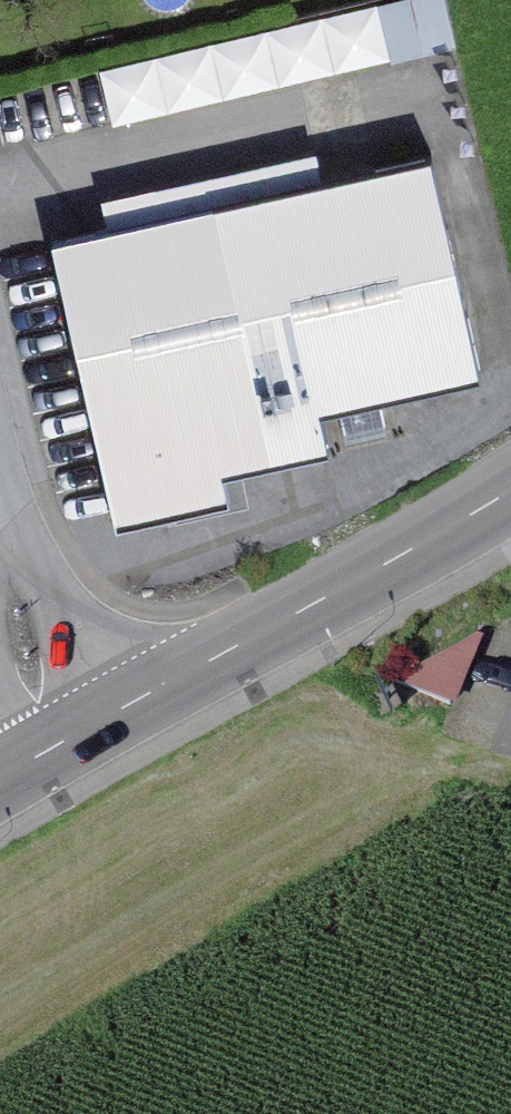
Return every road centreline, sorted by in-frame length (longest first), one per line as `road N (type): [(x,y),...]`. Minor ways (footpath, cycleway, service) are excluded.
road 1 (primary): [(58,744),(510,490)]
road 2 (residential): [(58,744),(33,704),(0,549)]

